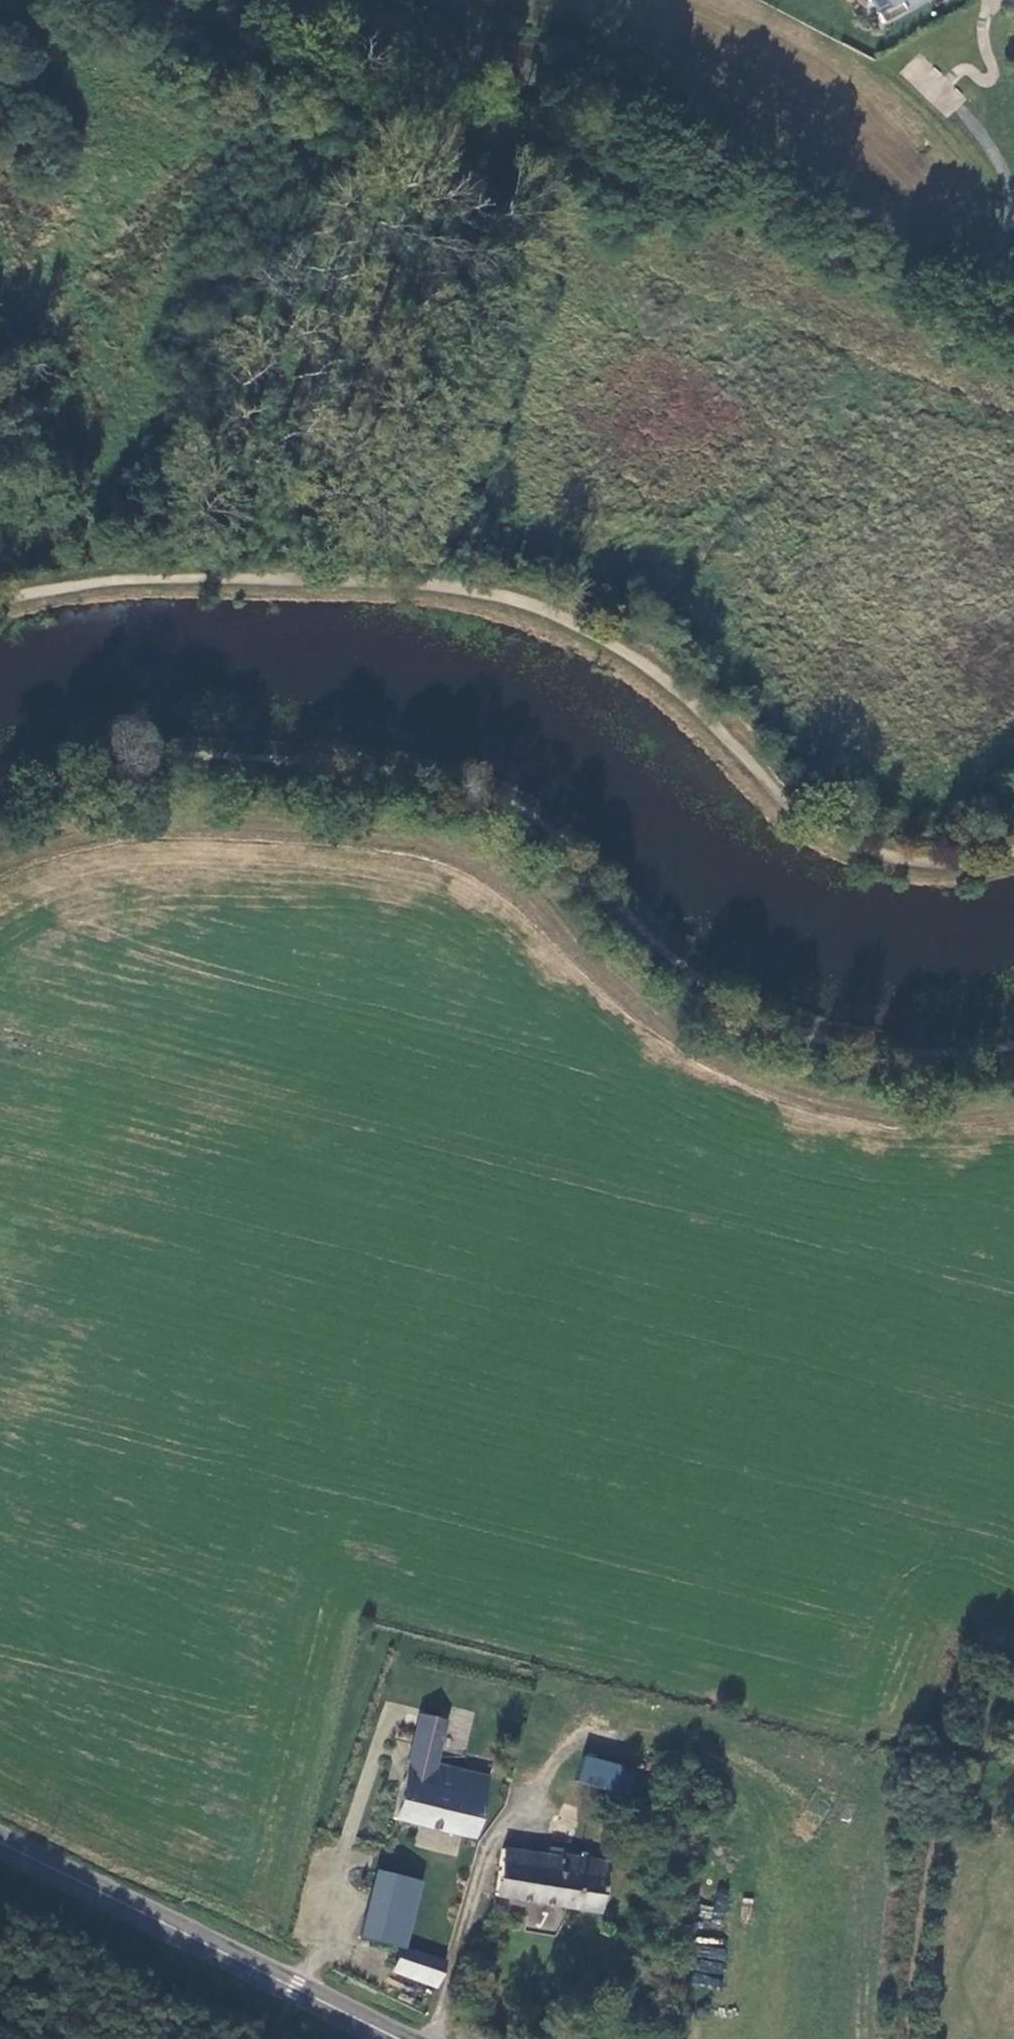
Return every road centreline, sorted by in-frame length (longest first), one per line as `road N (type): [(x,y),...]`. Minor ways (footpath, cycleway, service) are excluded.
road 1 (tertiary): [(0,1842),(398,2038)]

